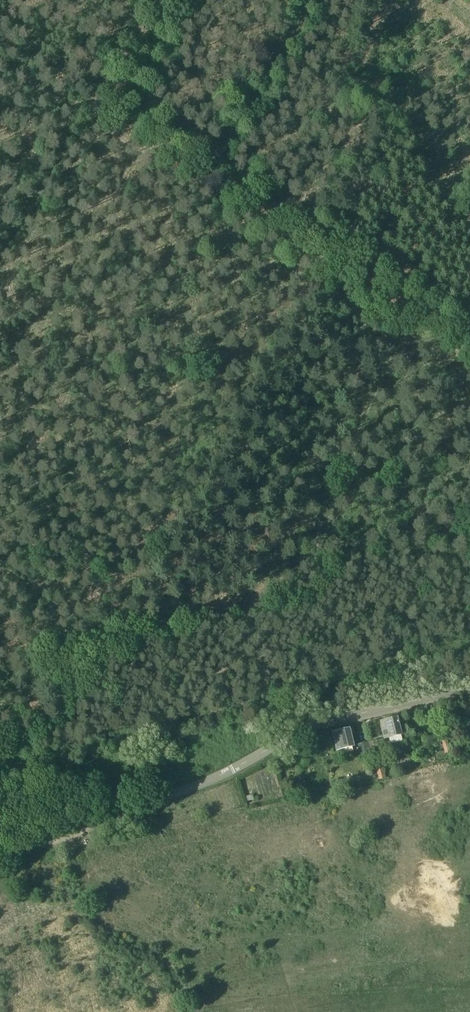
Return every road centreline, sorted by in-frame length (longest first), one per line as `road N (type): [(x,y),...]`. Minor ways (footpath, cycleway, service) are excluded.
road 1 (unclassified): [(0,852),(171,796),(320,724),(469,687)]
road 2 (track): [(192,187),(408,314),(469,324)]
road 3 (track): [(192,187),(305,0)]
road 4 (track): [(155,0),(85,122)]
road 5 (track): [(85,122),(192,187)]

